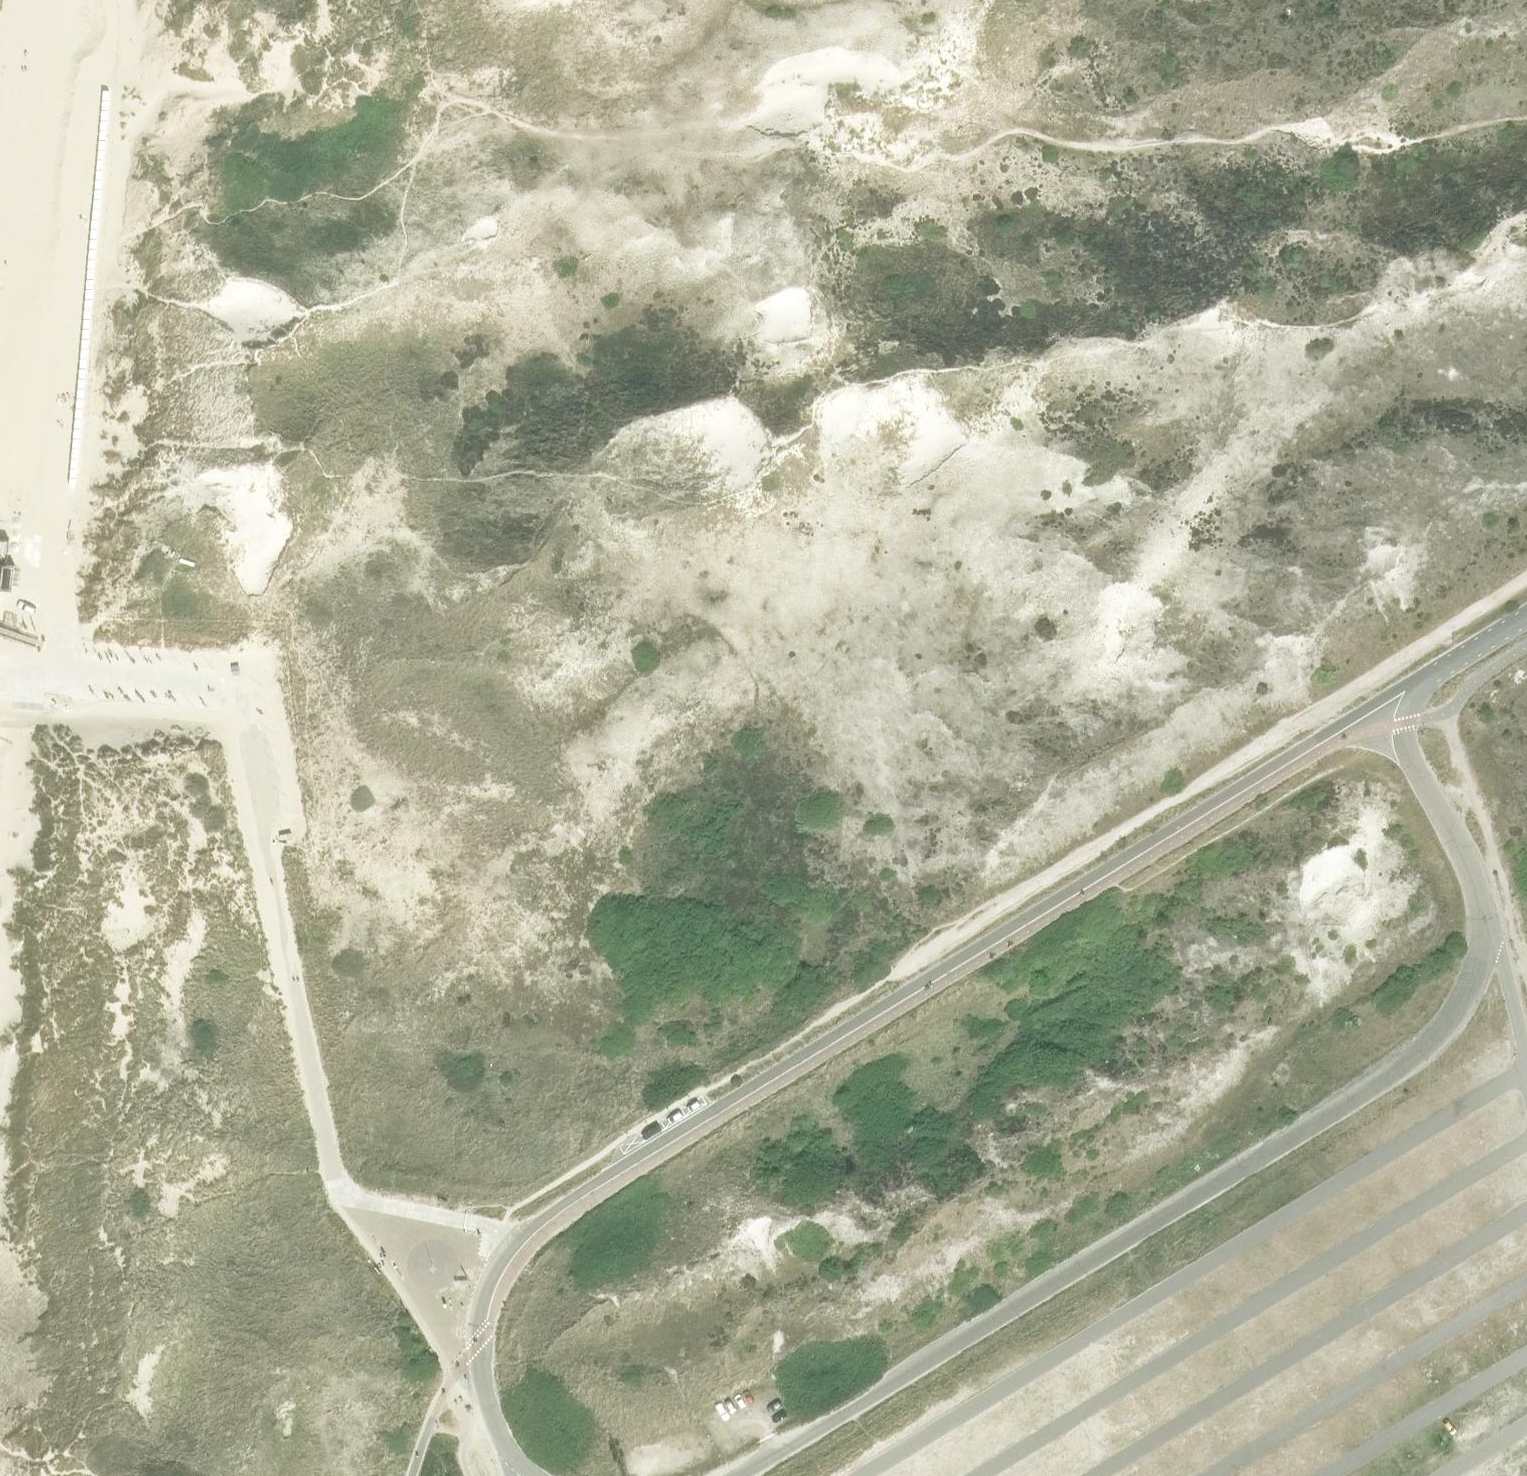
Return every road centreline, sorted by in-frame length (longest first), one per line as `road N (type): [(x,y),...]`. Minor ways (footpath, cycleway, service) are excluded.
road 1 (tertiary): [(1429,676),(633,1158),(518,1238),(486,1287),(477,1335),(494,1420),(539,1475)]
road 2 (tertiary): [(734,1475),(1438,1038),(1475,971),(1484,914),(1470,866),(1407,745),(1407,716),(1421,687)]

